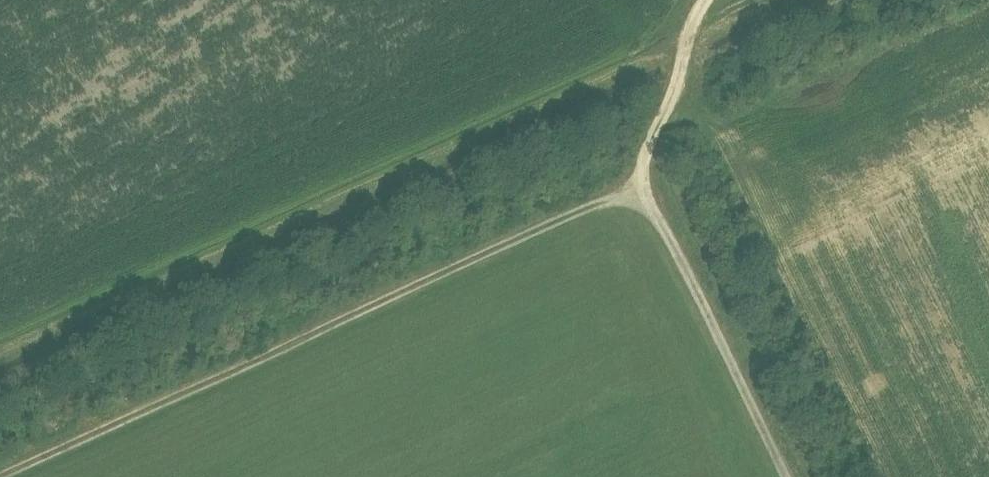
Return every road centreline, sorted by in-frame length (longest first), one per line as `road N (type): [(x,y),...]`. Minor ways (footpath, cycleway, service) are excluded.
road 1 (unclassified): [(782,476),(683,263),(630,215)]

